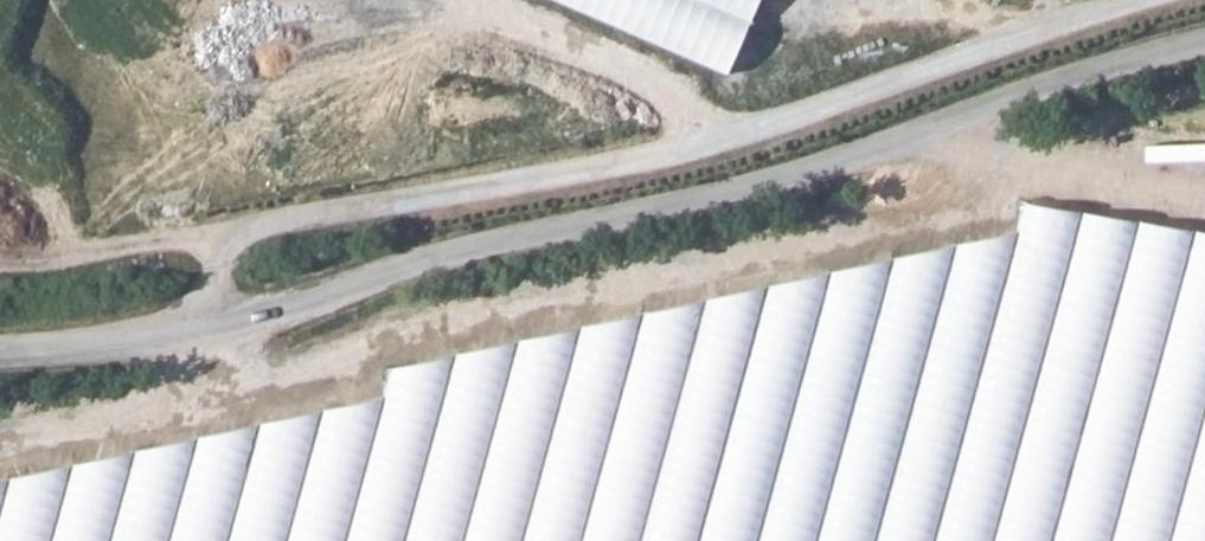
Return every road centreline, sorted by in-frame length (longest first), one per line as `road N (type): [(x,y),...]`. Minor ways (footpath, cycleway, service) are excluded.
road 1 (unclassified): [(192,328),(238,234),(710,145),(1173,0)]
road 2 (unclassified): [(1204,50),(788,180),(192,328)]
road 3 (unclassified): [(192,328),(0,348)]

